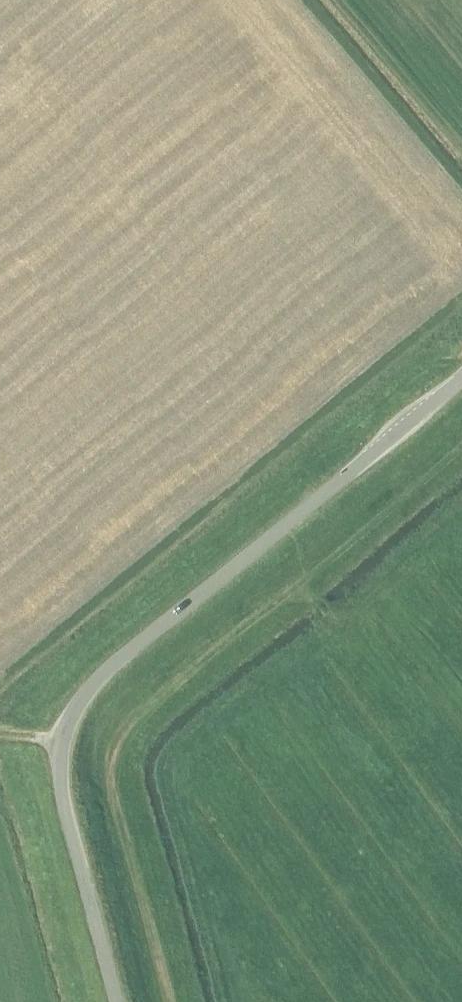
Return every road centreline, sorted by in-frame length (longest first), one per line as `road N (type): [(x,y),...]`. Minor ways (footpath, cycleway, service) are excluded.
road 1 (unclassified): [(119,1001),(66,794),(61,745),(96,680),(461,377)]

